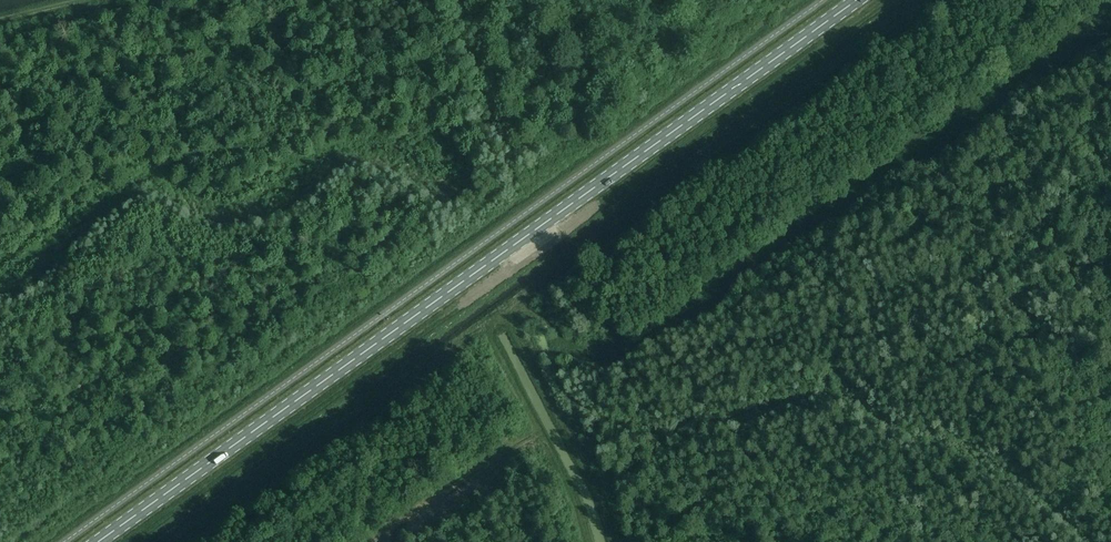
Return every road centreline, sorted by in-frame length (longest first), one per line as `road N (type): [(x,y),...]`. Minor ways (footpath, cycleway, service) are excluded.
road 1 (primary): [(103,541),(863,0)]

